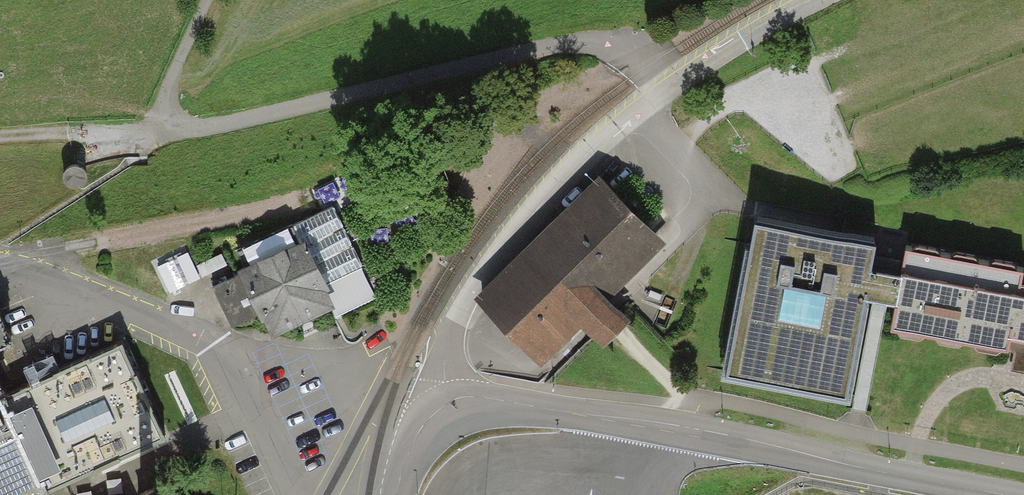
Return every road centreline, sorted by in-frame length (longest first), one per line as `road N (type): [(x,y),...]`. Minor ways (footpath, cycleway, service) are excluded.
road 1 (unclassified): [(446,399),(468,395),(1023,492)]
road 2 (unclassified): [(446,399),(443,345),(471,283),(563,170),(658,88),(811,0)]
road 3 (track): [(0,139),(158,130)]

